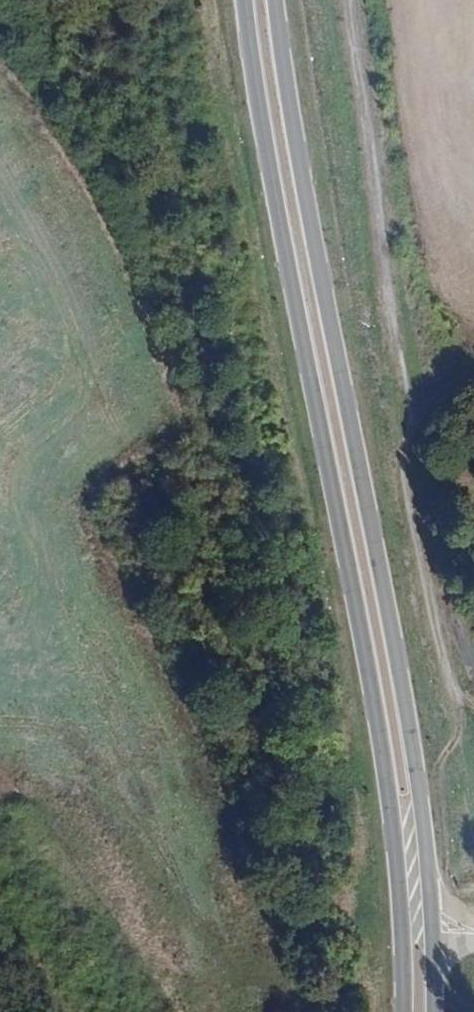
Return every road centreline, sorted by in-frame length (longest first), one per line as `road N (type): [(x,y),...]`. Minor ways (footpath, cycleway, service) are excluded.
road 1 (primary): [(242,0),(387,791),(402,1011)]
road 2 (primary): [(433,927),(277,0)]
road 3 (track): [(350,0),(415,559),(473,789)]

